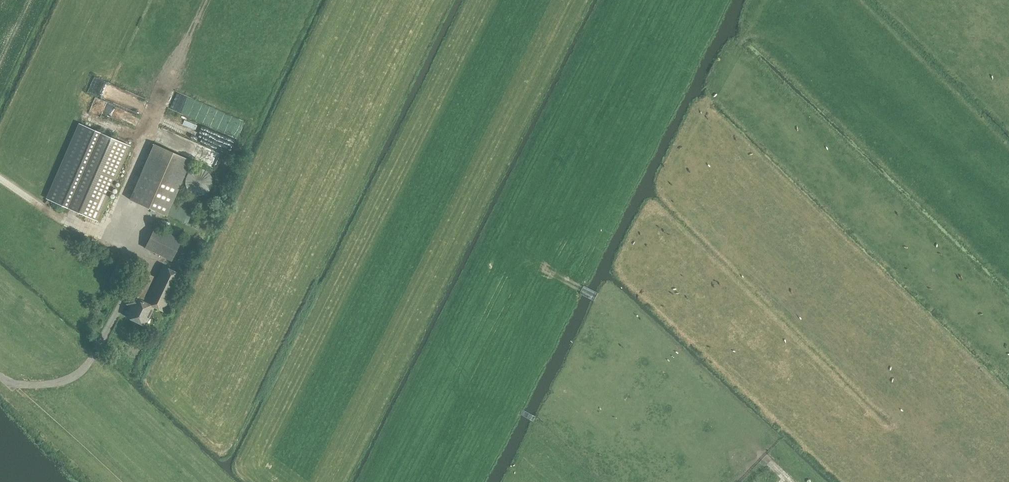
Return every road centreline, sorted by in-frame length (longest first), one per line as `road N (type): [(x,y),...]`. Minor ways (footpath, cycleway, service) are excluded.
road 1 (unclassified): [(0,376),(37,385),(75,377),(103,340)]

